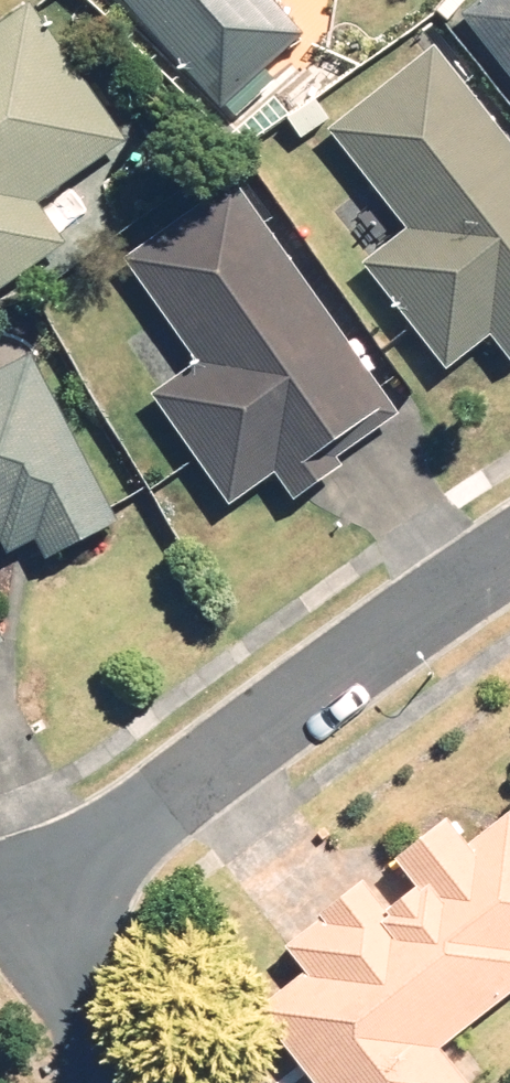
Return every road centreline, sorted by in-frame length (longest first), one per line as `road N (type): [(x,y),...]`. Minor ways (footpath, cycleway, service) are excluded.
road 1 (residential): [(509,569),(76,866)]
road 2 (residential): [(76,866),(75,954),(92,989),(95,1082)]

